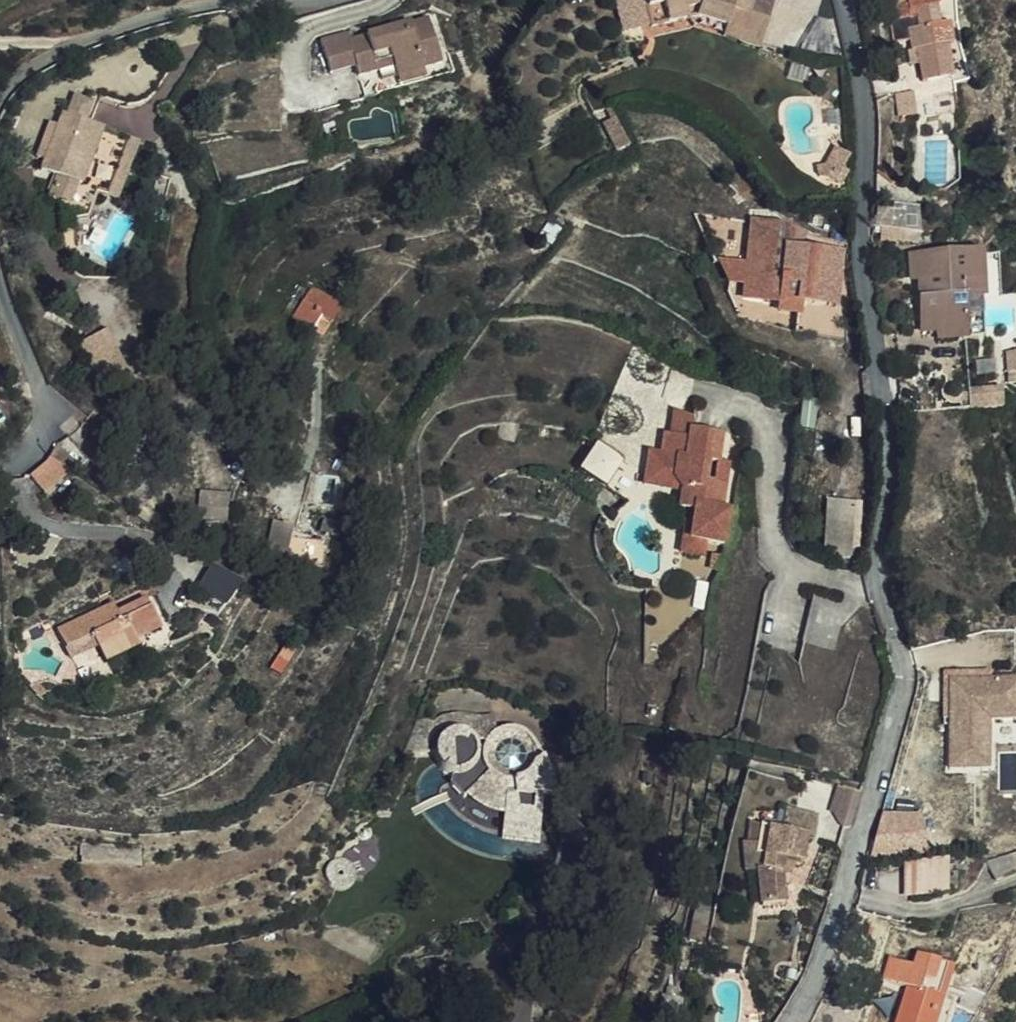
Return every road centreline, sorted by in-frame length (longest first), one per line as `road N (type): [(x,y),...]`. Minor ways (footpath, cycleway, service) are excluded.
road 1 (track): [(47,415),(77,422),(109,446),(178,449),(214,471),(283,539),(299,538),(312,404)]

